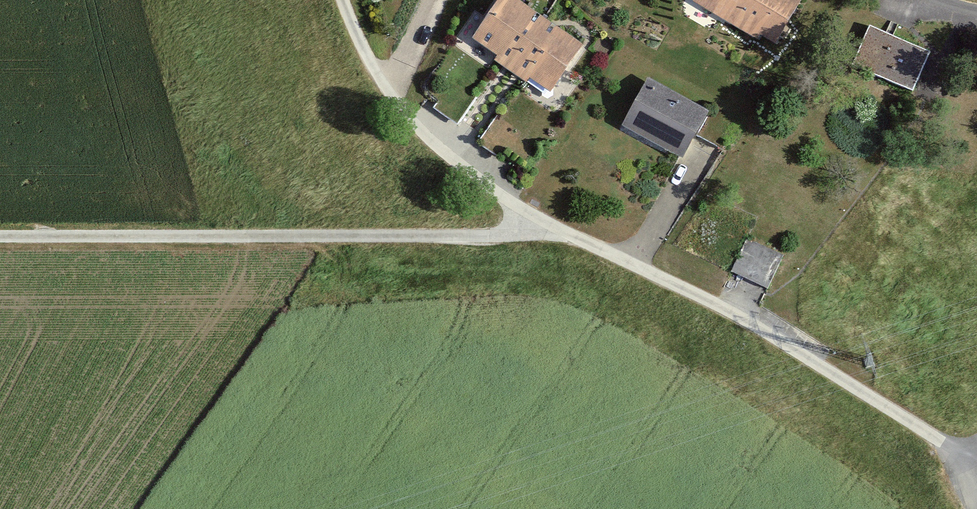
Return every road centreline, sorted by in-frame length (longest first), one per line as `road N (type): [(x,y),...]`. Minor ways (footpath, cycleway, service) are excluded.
road 1 (residential): [(343,0),(391,98),(447,158),(545,228),(742,319),(976,459),(976,469)]
road 2 (track): [(0,238),(477,238),(545,228)]

